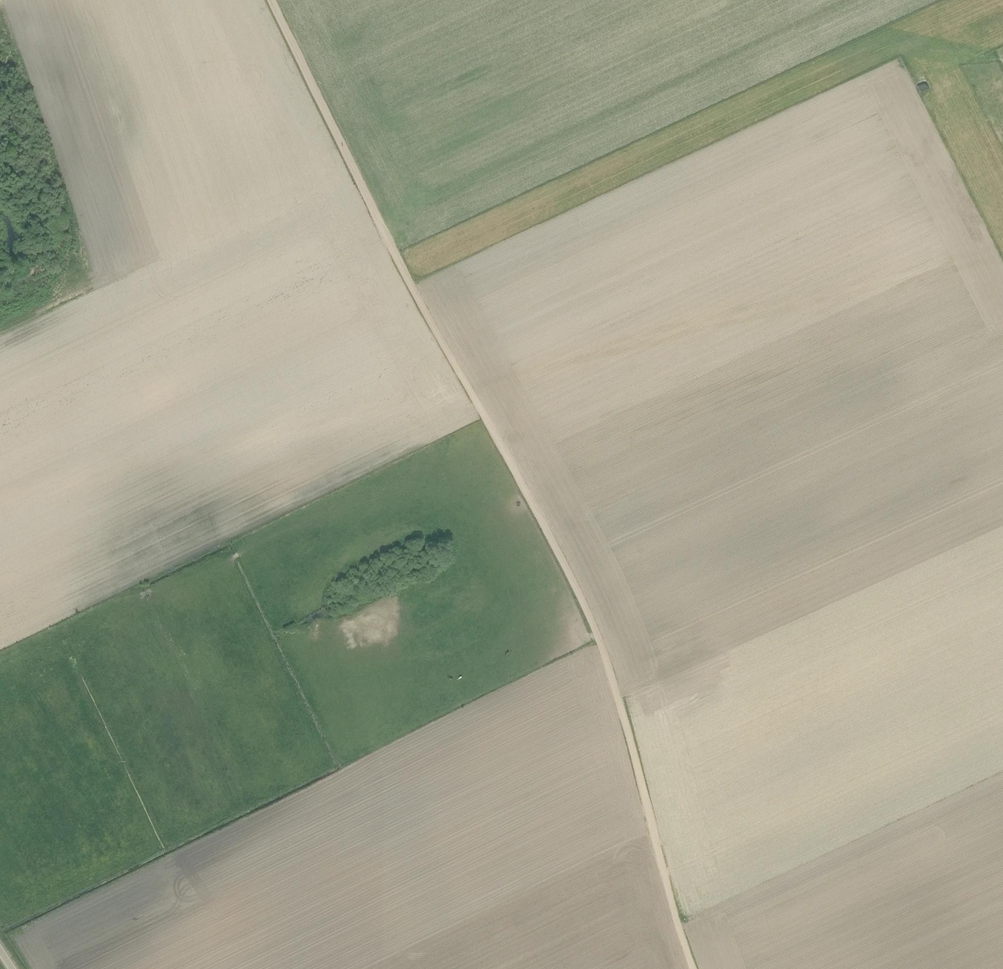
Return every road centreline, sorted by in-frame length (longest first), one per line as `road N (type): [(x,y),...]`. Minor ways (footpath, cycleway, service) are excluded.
road 1 (track): [(271,0),(599,639),(696,968)]

